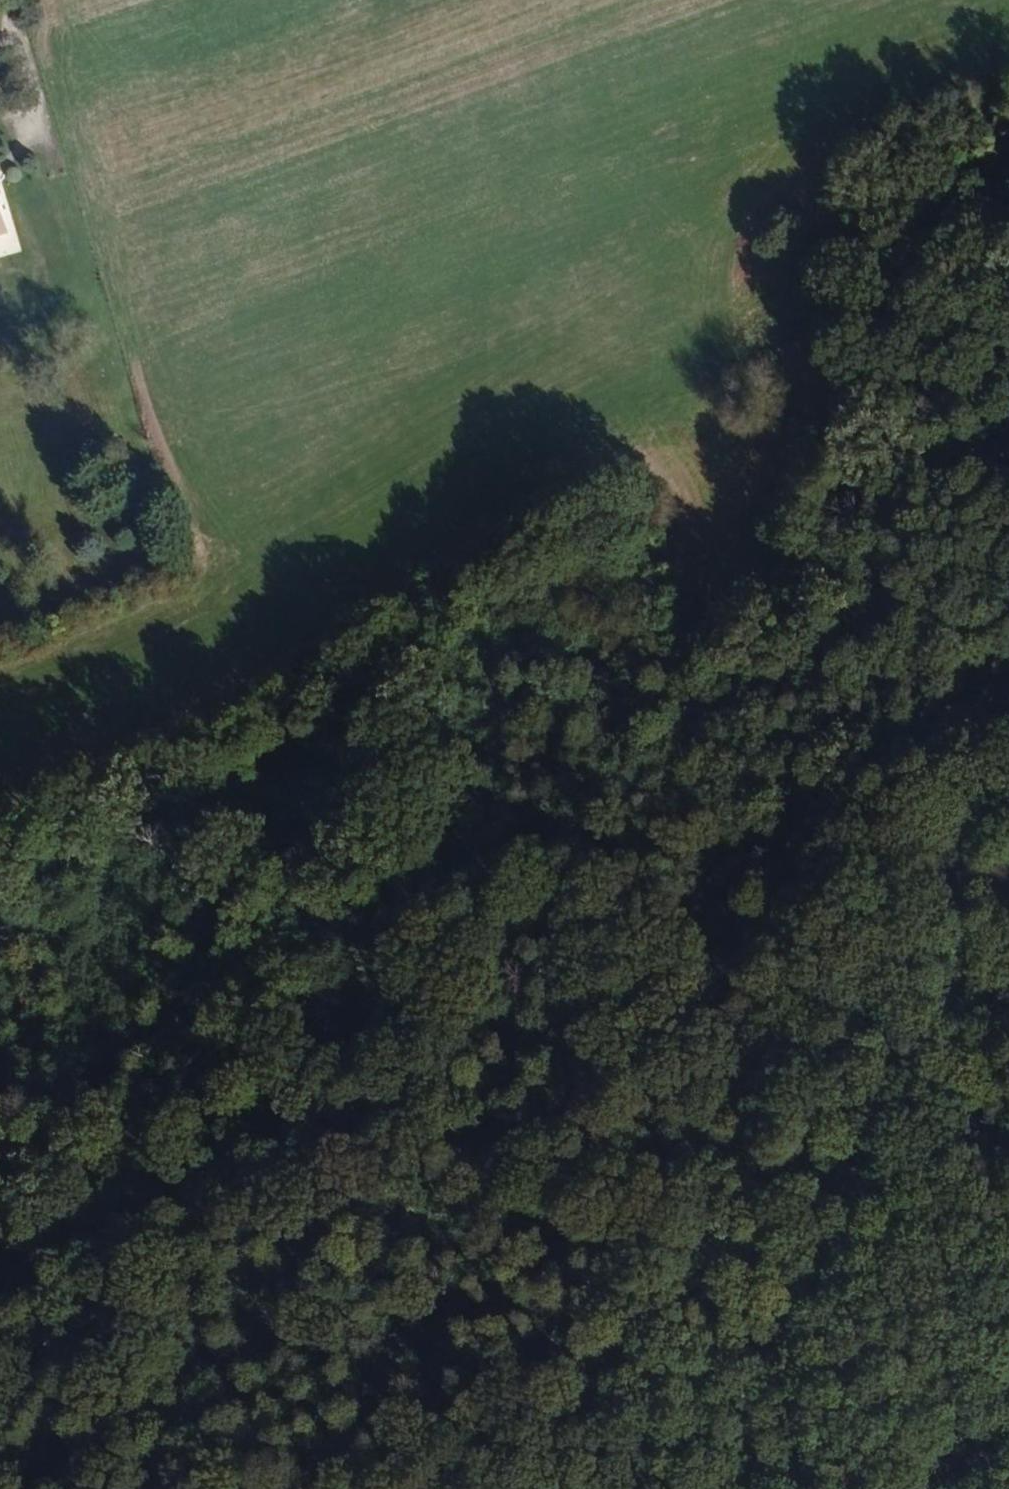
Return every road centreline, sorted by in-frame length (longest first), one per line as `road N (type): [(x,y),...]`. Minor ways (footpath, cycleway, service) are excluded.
road 1 (track): [(1008,883),(863,1196)]
road 2 (track): [(863,1196),(719,1488)]
road 3 (track): [(0,6),(38,146)]

